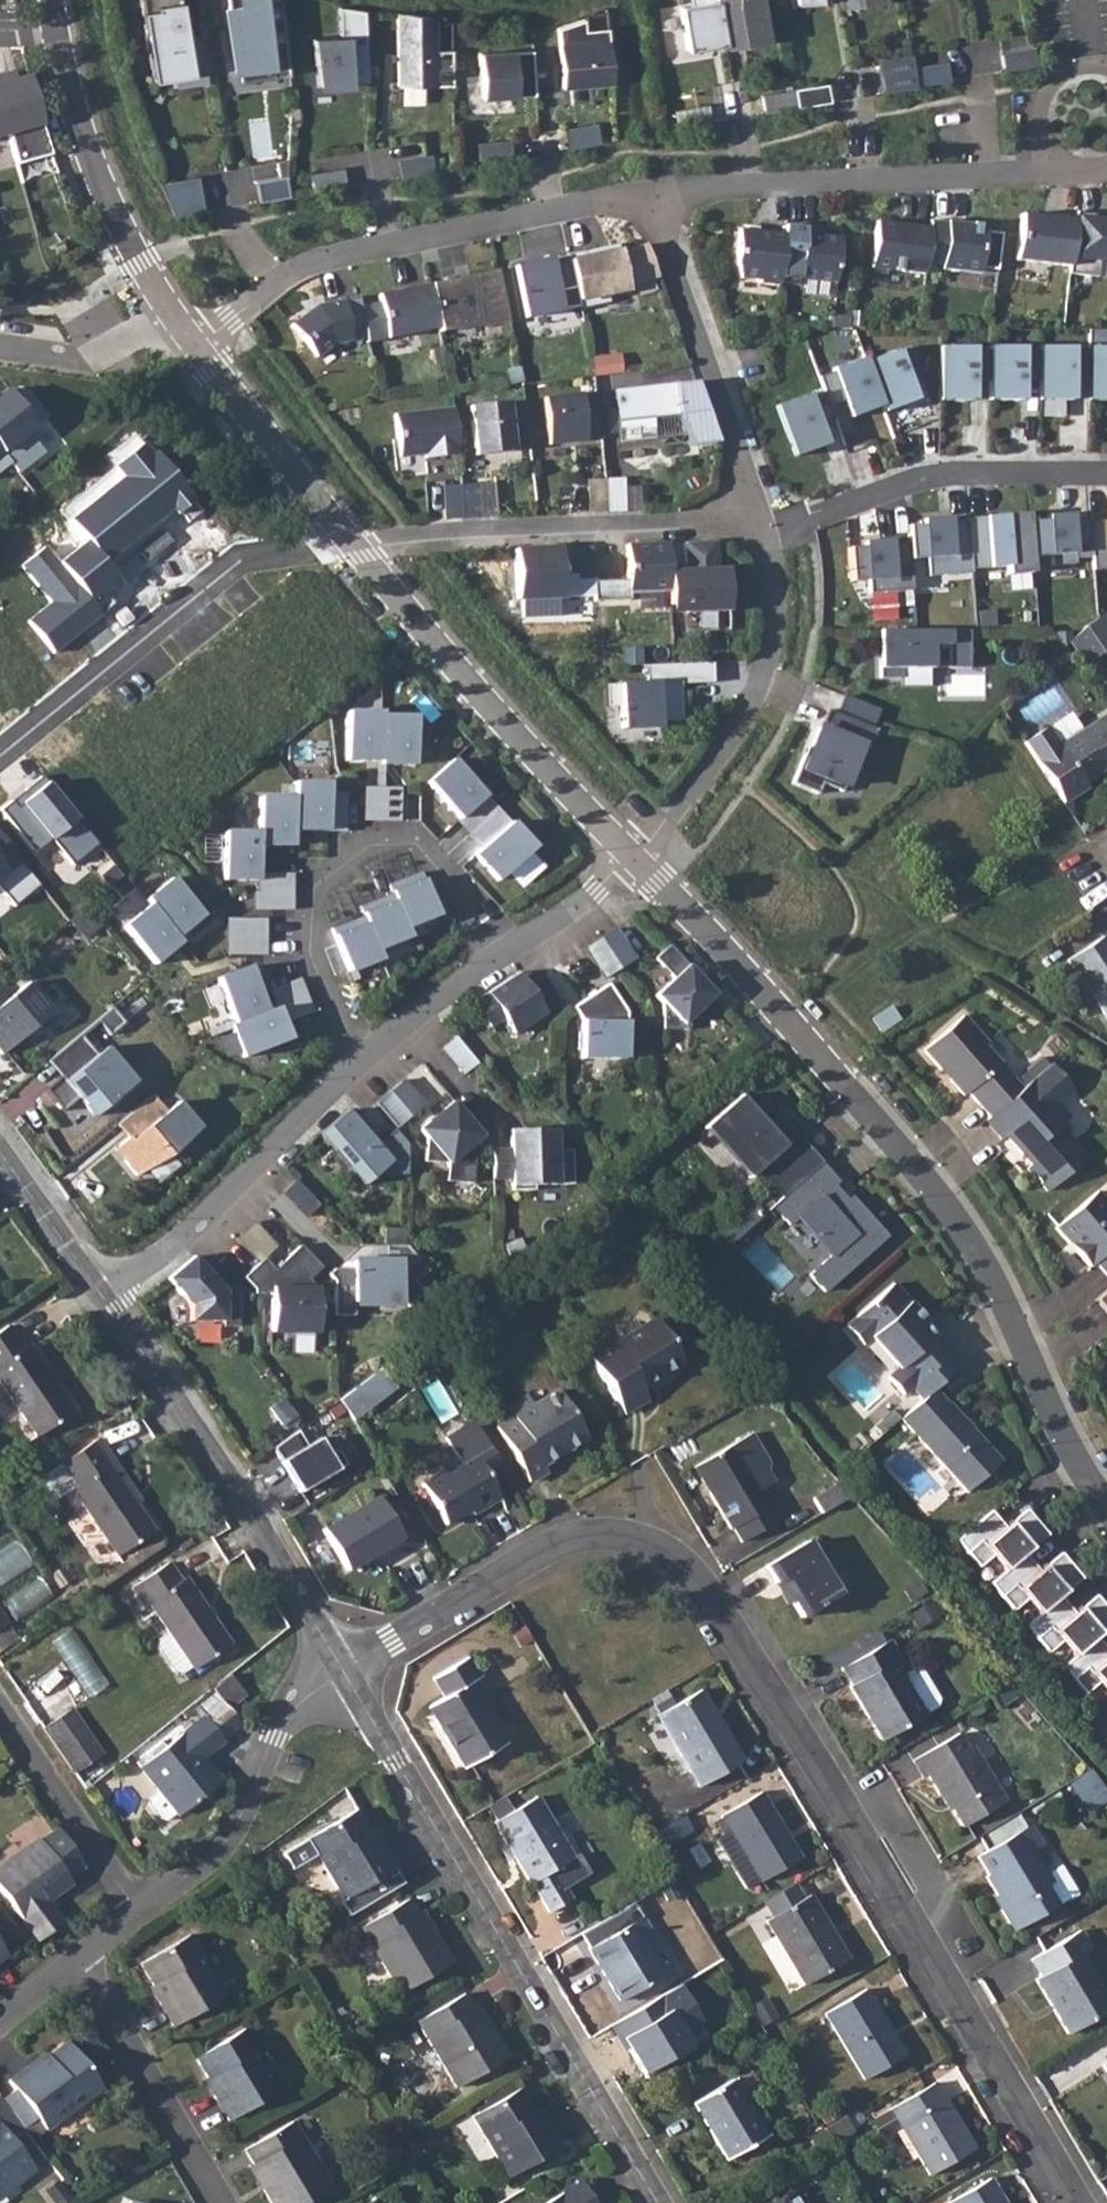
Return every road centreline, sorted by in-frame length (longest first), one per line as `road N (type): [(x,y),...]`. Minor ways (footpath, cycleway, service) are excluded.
road 1 (residential): [(1080,2202),(918,1925),(674,1559),(625,1536),(571,1538),(344,1669)]
road 2 (residential): [(635,858),(809,1044),(971,1239),(1039,1384),(1106,1502)]
road 3 (residential): [(658,2202),(344,1669)]
road 4 (residential): [(194,344),(274,284),(346,257),(648,197)]
road 5 (residential): [(344,1669),(100,1294)]
road 6 (residential): [(354,1061),(309,948),(311,889),(371,843),(417,843),(490,957)]
road 7 (residential): [(0,755),(245,562),(361,548)]
road 8 (residential): [(361,548),(529,755),(635,858)]
road 9 (residential): [(648,197),(753,182),(994,173),(1039,167),(1052,158)]
road 10 (residential): [(361,548),(762,510)]
road 11 (residential): [(635,858),(729,769),(777,684),(792,590),(767,526)]
road 12 (residential): [(767,526),(910,475),(960,468),(1106,472)]
road 13 (residential): [(100,1294),(182,1228),(354,1061)]
road 14 (residential): [(762,510),(648,197)]
road 15 (residential): [(137,1908),(213,1853),(239,1822),(275,1735),(299,1702),(344,1669)]
road 16 (residential): [(56,23),(83,142),(116,229),(174,319)]
road 17 (residential): [(220,2202),(132,2049),(66,1961)]
road 18 (residential): [(194,344),(361,548)]
road 19 (residential): [(0,1712),(137,1908)]
road 20 (residential): [(0,345),(95,361),(174,319)]
road 21 (residential): [(490,957),(635,858)]
road 22 (residential): [(100,1294),(0,1155)]
road 23 (residential): [(354,1061),(490,957)]

